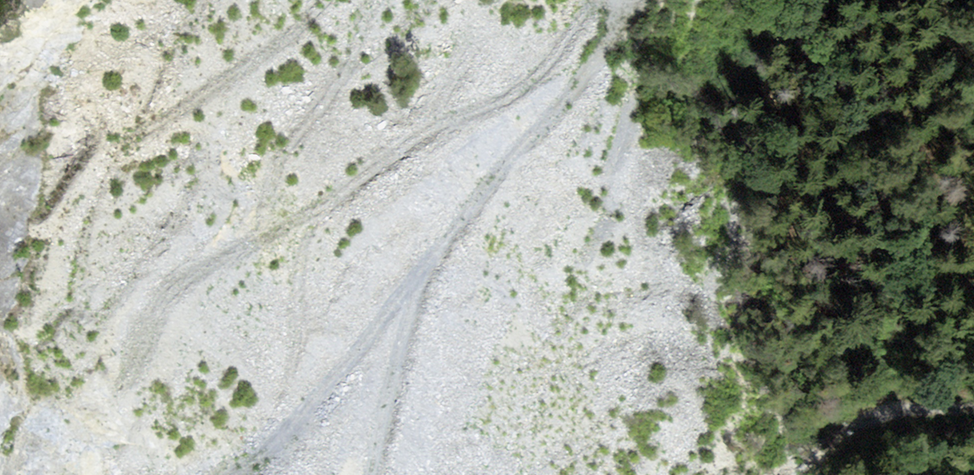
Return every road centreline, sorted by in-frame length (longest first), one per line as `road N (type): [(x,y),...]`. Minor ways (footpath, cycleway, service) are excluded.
road 1 (track): [(593,0),(506,95),(113,310),(31,407),(8,474)]
road 2 (track): [(614,50),(522,150),(292,474)]
road 3 (track): [(448,474),(488,349),(581,163),(614,50),(646,0)]
road 4 (track): [(531,263),(688,174)]
road 5 (track): [(371,361),(277,416),(237,474)]

